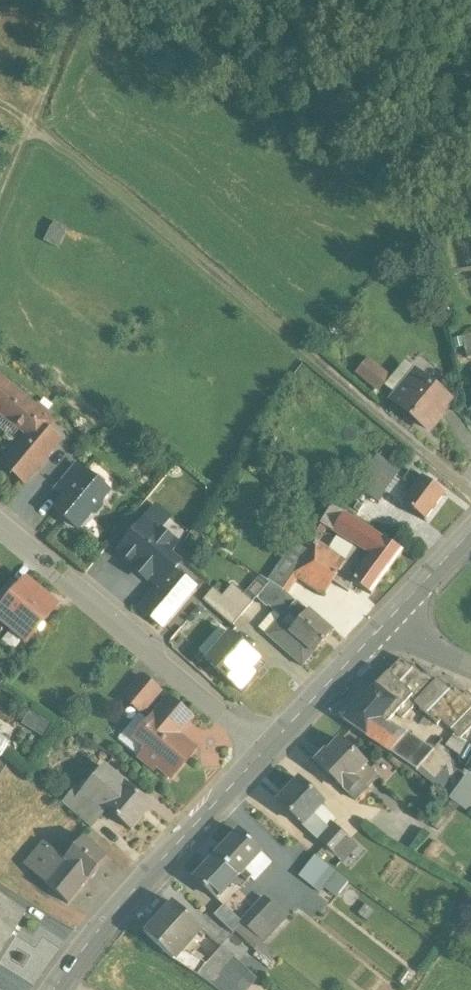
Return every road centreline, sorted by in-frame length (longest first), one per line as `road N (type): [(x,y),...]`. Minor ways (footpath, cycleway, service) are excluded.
road 1 (track): [(470,492),(30,120)]
road 2 (residential): [(265,750),(0,533)]
road 3 (secondary): [(265,750),(57,989)]
road 4 (secondary): [(386,621),(265,750)]
road 5 (track): [(30,120),(73,0)]
road 6 (secondary): [(470,533),(386,621)]

